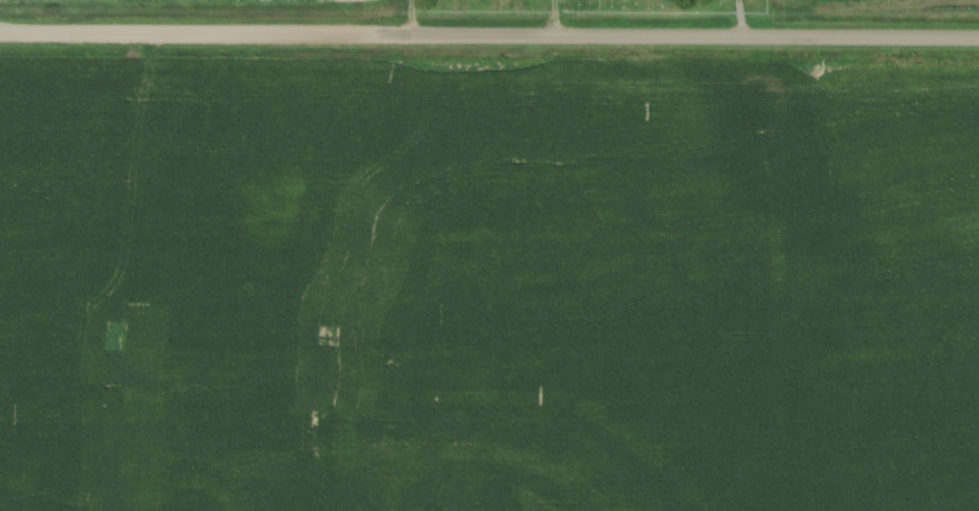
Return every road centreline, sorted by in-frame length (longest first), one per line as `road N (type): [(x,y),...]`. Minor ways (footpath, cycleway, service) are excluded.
road 1 (tertiary): [(978,34),(374,32)]
road 2 (tertiary): [(374,32),(0,35)]

